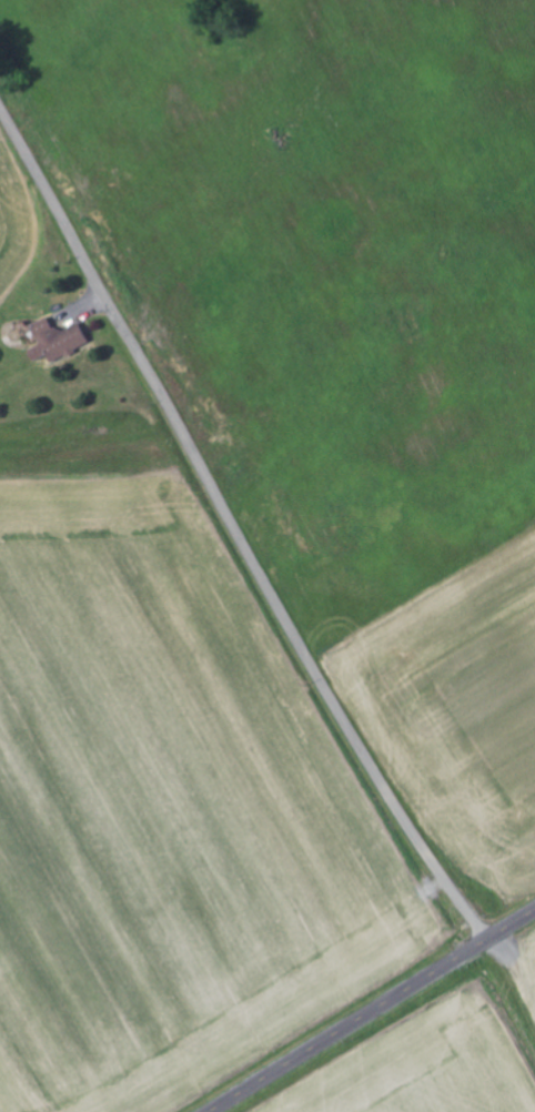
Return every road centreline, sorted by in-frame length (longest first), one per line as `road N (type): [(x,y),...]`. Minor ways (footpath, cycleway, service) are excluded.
road 1 (residential): [(487,941),(251,562),(0,111)]
road 2 (secondary): [(213,1111),(534,912)]
road 3 (residential): [(239,538),(330,476),(404,382),(438,274)]

